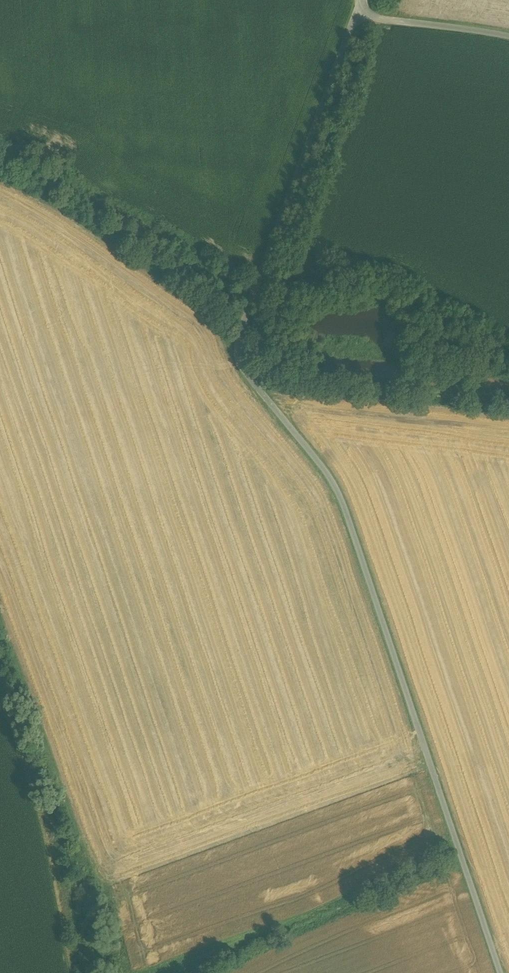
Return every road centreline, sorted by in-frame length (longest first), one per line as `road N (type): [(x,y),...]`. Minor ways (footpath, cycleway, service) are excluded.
road 1 (residential): [(357,7),(239,330),(238,354),(340,490),(504,972)]
road 2 (residential): [(357,7),(508,31)]

